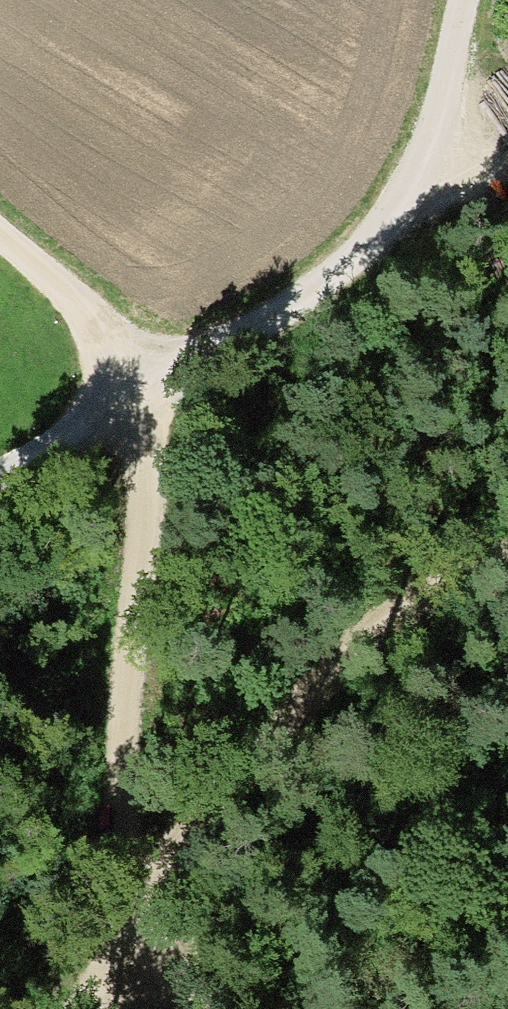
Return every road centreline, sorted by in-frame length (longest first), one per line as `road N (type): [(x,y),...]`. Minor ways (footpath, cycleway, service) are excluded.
road 1 (track): [(0,252),(77,325),(136,400),(133,612),(114,847),(128,954),(104,1008)]
road 2 (track): [(0,469),(282,323),(384,231),(410,174),(451,0)]
road 3 (track): [(507,578),(433,608),(319,690),(180,825),(114,847)]
road 4 (track): [(254,1008),(199,969),(128,954)]

